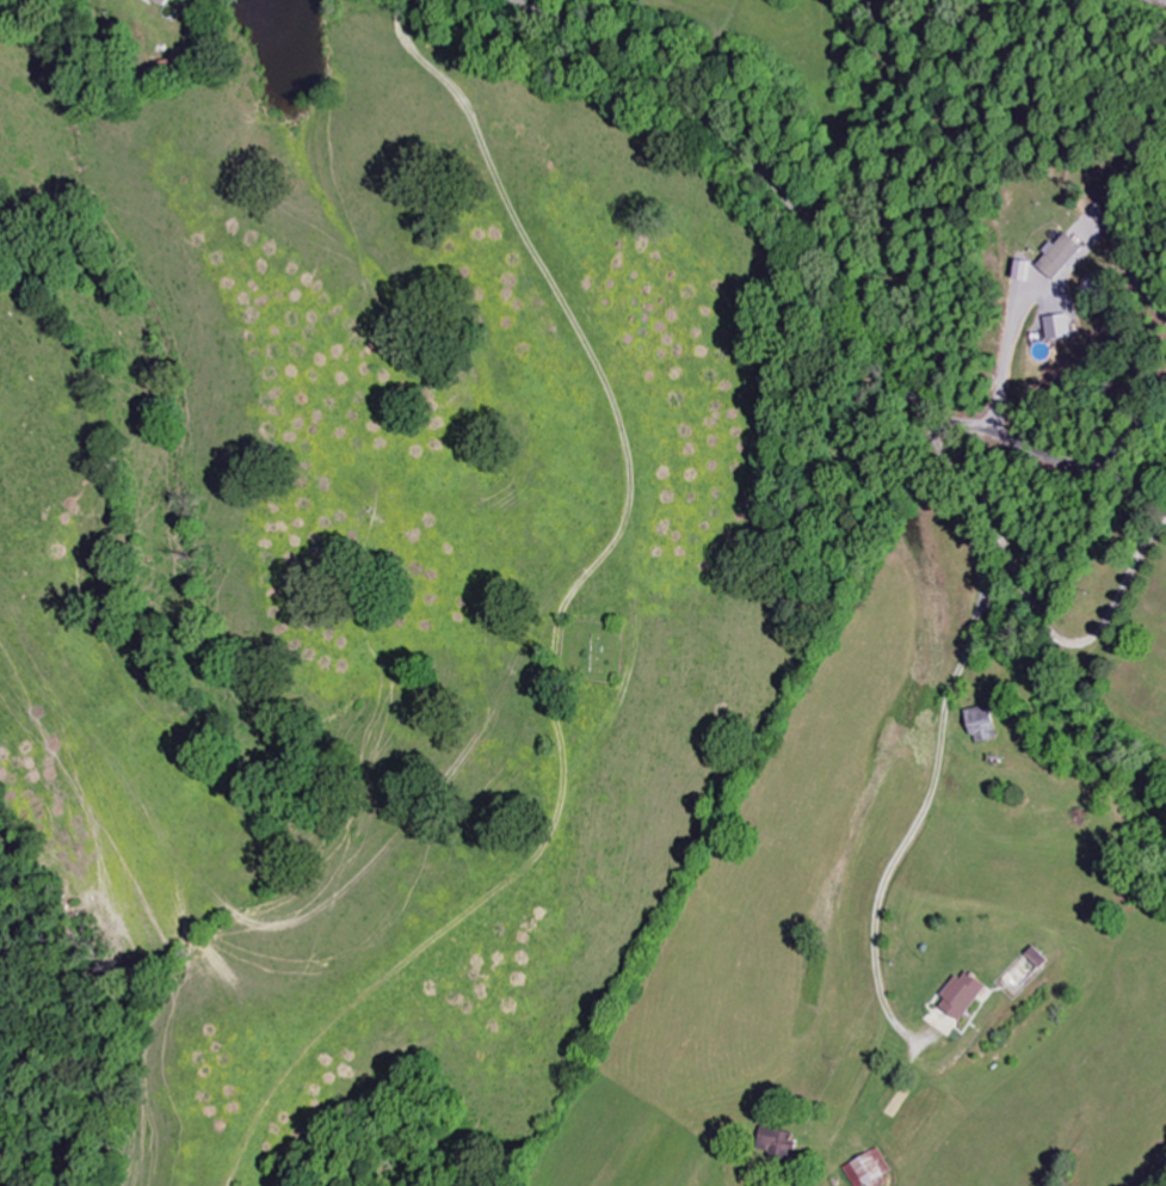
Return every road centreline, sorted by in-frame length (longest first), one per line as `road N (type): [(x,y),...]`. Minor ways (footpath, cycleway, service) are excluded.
road 1 (residential): [(979,617),(986,583),(980,552),(945,457),(851,281),(775,183),(710,121),(586,32),(513,0)]

